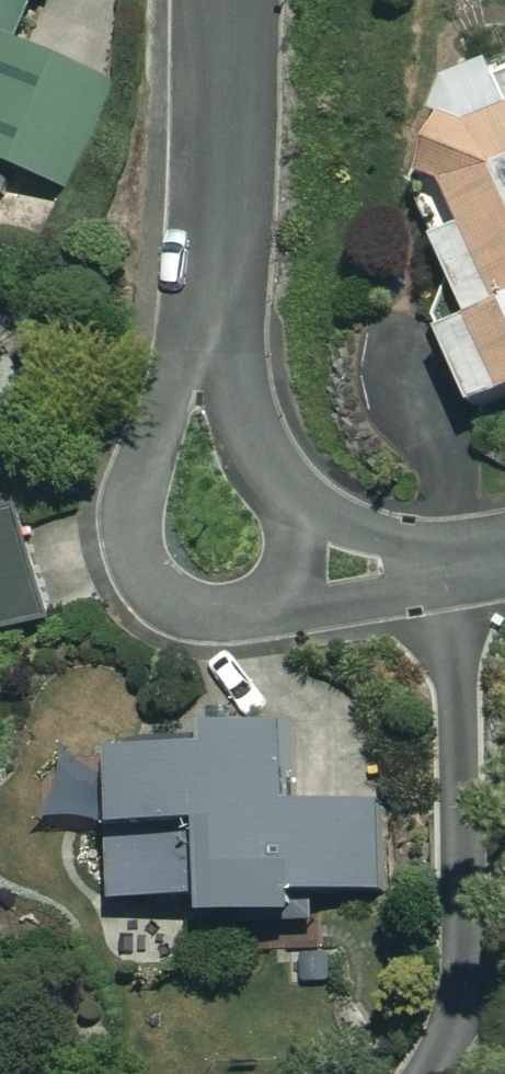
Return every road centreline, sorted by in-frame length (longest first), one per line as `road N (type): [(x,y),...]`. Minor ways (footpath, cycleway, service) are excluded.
road 1 (residential): [(380,569),(246,619),(202,618),(164,601),(142,568),(141,487),(208,320)]
road 2 (residential): [(216,0),(208,320)]
road 3 (residential): [(208,320),(274,476),(380,569)]
road 4 (residential): [(380,569),(504,554)]

